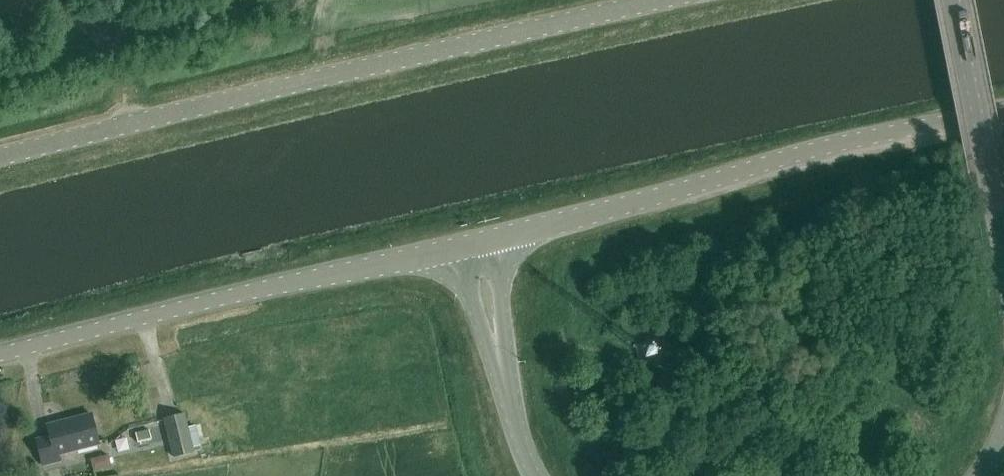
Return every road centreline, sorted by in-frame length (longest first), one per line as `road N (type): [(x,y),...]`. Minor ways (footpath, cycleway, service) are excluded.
road 1 (tertiary): [(668,0),(0,158)]
road 2 (tertiary): [(489,237),(811,151),(1003,112)]
road 3 (tertiary): [(0,355),(453,246)]
road 4 (tertiary): [(1003,249),(954,0)]
road 5 (tertiary): [(499,354),(539,475)]

